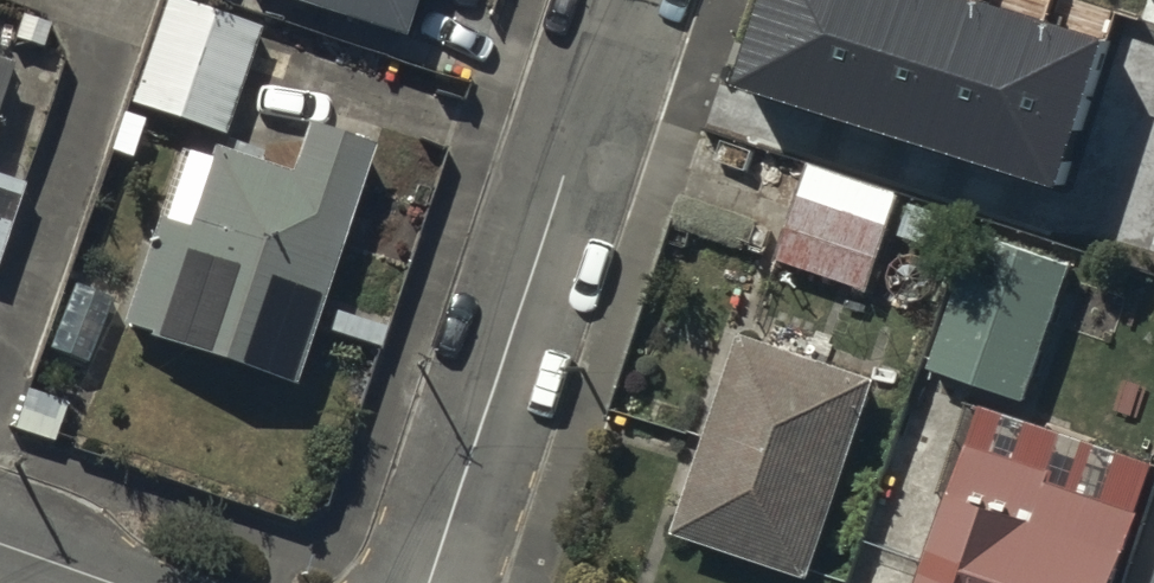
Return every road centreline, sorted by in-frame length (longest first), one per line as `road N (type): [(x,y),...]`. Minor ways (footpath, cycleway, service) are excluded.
road 1 (residential): [(430,582),(616,0)]
road 2 (unclassified): [(121,582),(0,542)]

